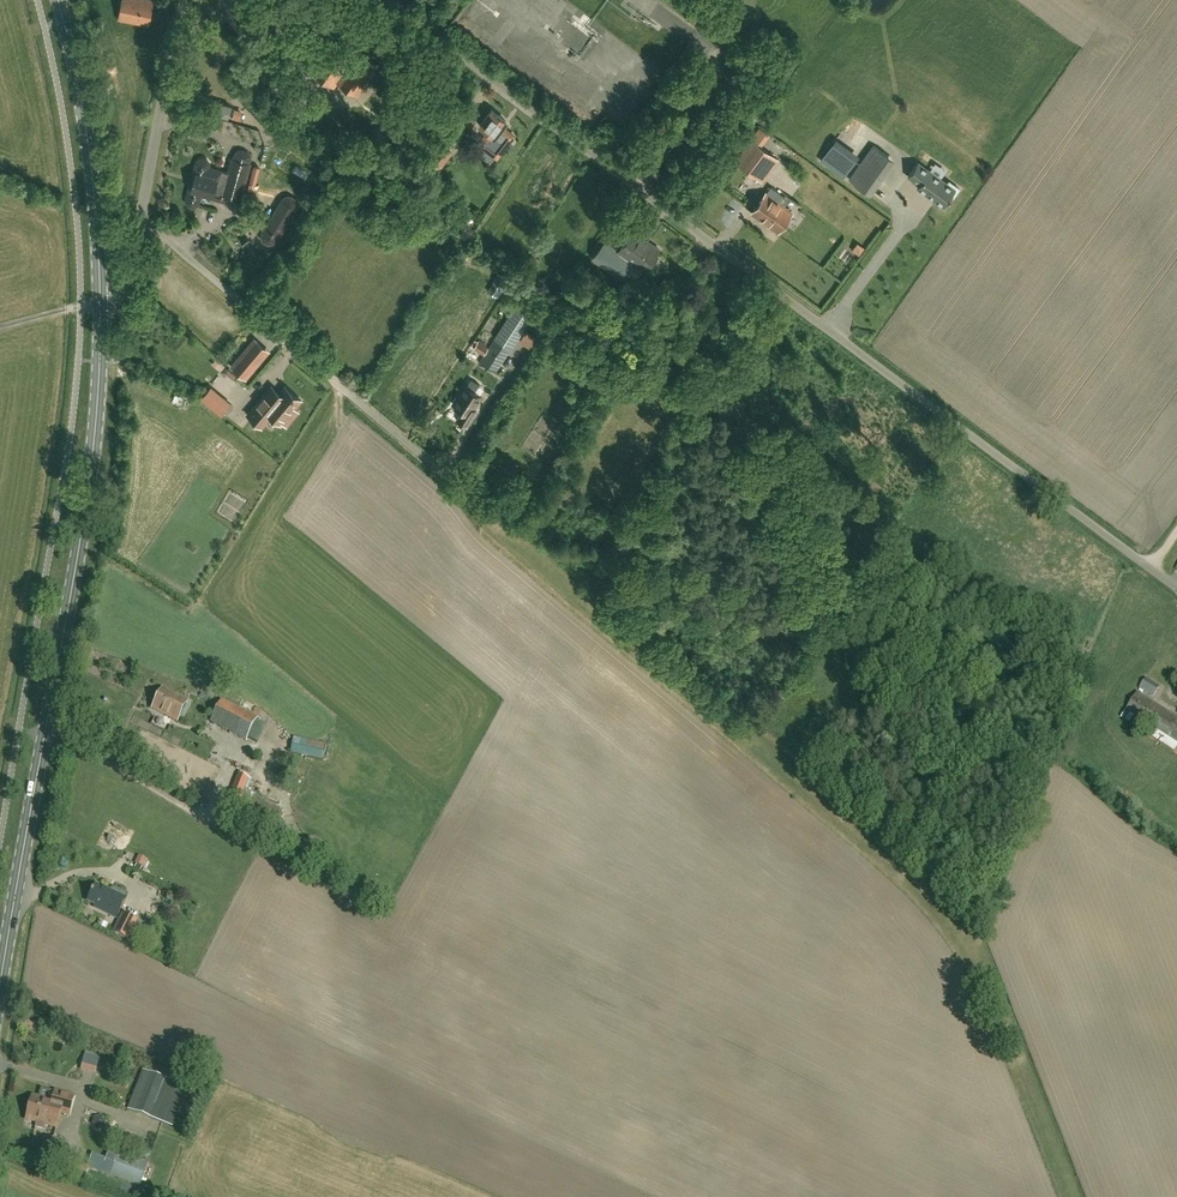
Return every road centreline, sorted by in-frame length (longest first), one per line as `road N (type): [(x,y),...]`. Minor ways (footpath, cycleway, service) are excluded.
road 1 (unclassified): [(1176,587),(387,0)]
road 2 (track): [(448,474),(955,922),(1074,1196)]
road 3 (secondary): [(0,996),(95,437),(100,303)]
road 4 (unclassified): [(448,474),(141,220)]
road 5 (secondary): [(100,303),(95,195),(59,0)]
road 6 (unclassified): [(141,220),(165,79),(188,0)]

